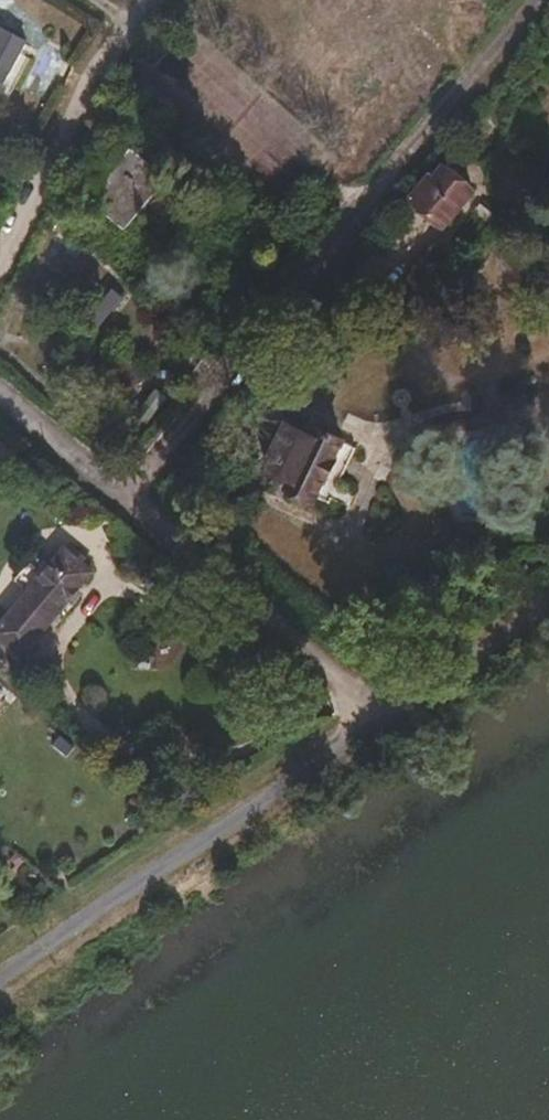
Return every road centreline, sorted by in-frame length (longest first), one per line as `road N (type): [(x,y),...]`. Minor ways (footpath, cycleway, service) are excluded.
road 1 (residential): [(129,491),(538,0)]
road 2 (residential): [(399,715),(0,978)]
road 3 (residential): [(129,491),(399,715)]
road 4 (residential): [(0,252),(105,50),(150,0)]
road 5 (residential): [(548,605),(399,715)]
road 6 (residential): [(0,384),(129,491)]

